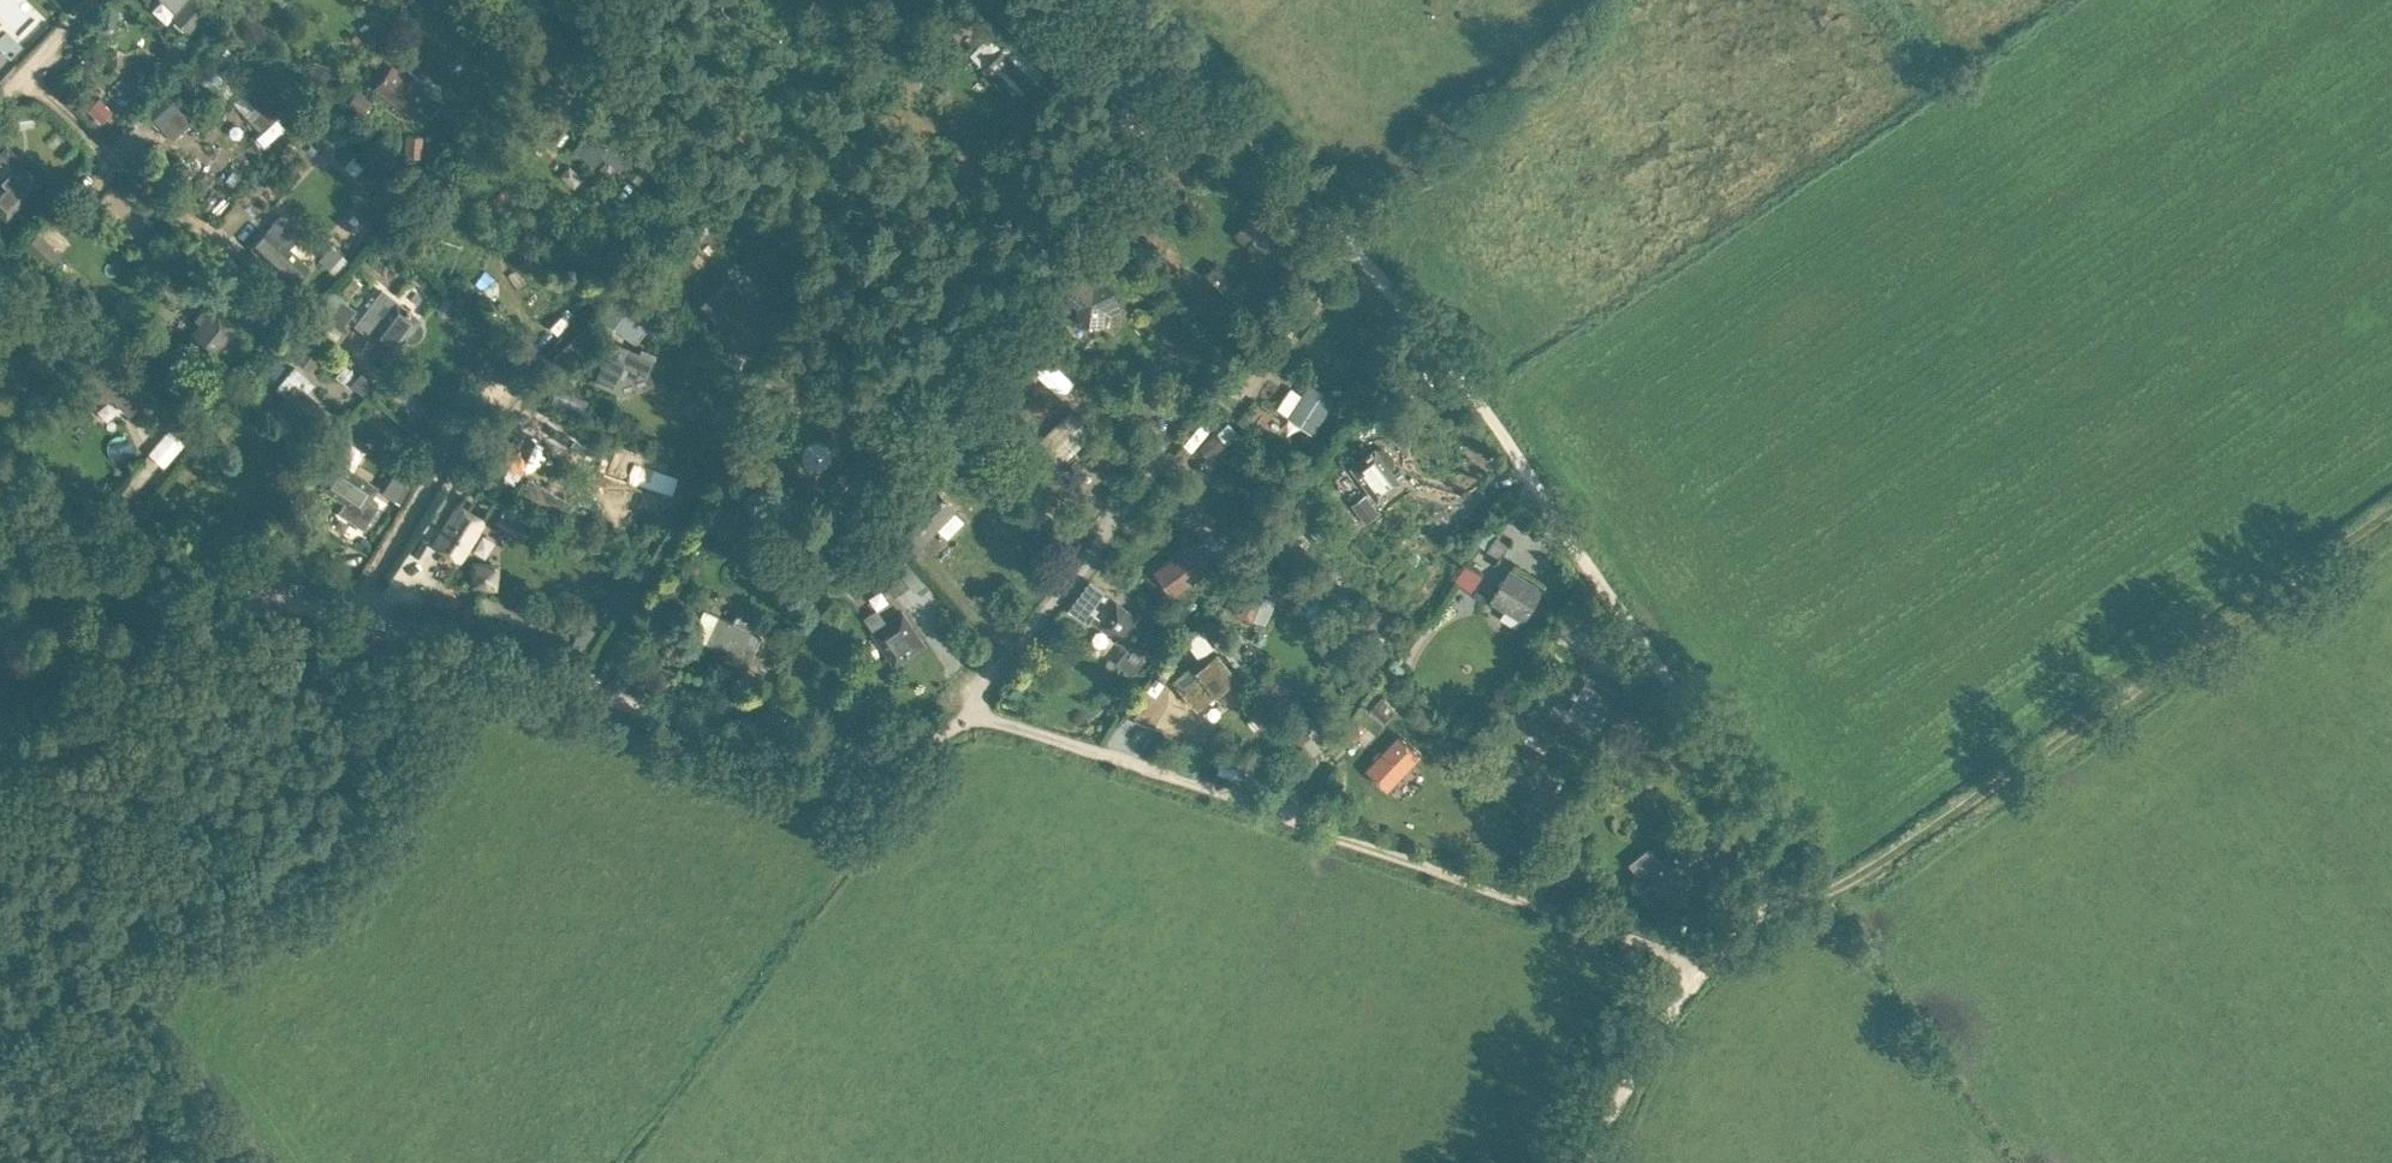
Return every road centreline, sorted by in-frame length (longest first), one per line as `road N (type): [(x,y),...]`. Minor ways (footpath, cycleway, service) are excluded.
road 1 (track): [(1120,0),(1405,301),(1678,693),(1750,805),(1759,859),(1753,920),(1860,875),(2391,510)]
road 2 (unclassified): [(1703,971),(1473,881),(1020,728),(973,715),(902,744),(858,749),(741,738),(0,503)]
road 3 (track): [(349,618),(479,409),(609,270)]
road 4 (track): [(578,689),(760,398)]
road 5 (track): [(269,590),(0,775)]
road 6 (track): [(973,715),(980,684),(1165,456)]
road 7 (track): [(0,97),(22,73),(188,228)]
road 8 (unclassified): [(1590,1162),(1680,996),(1703,971)]

